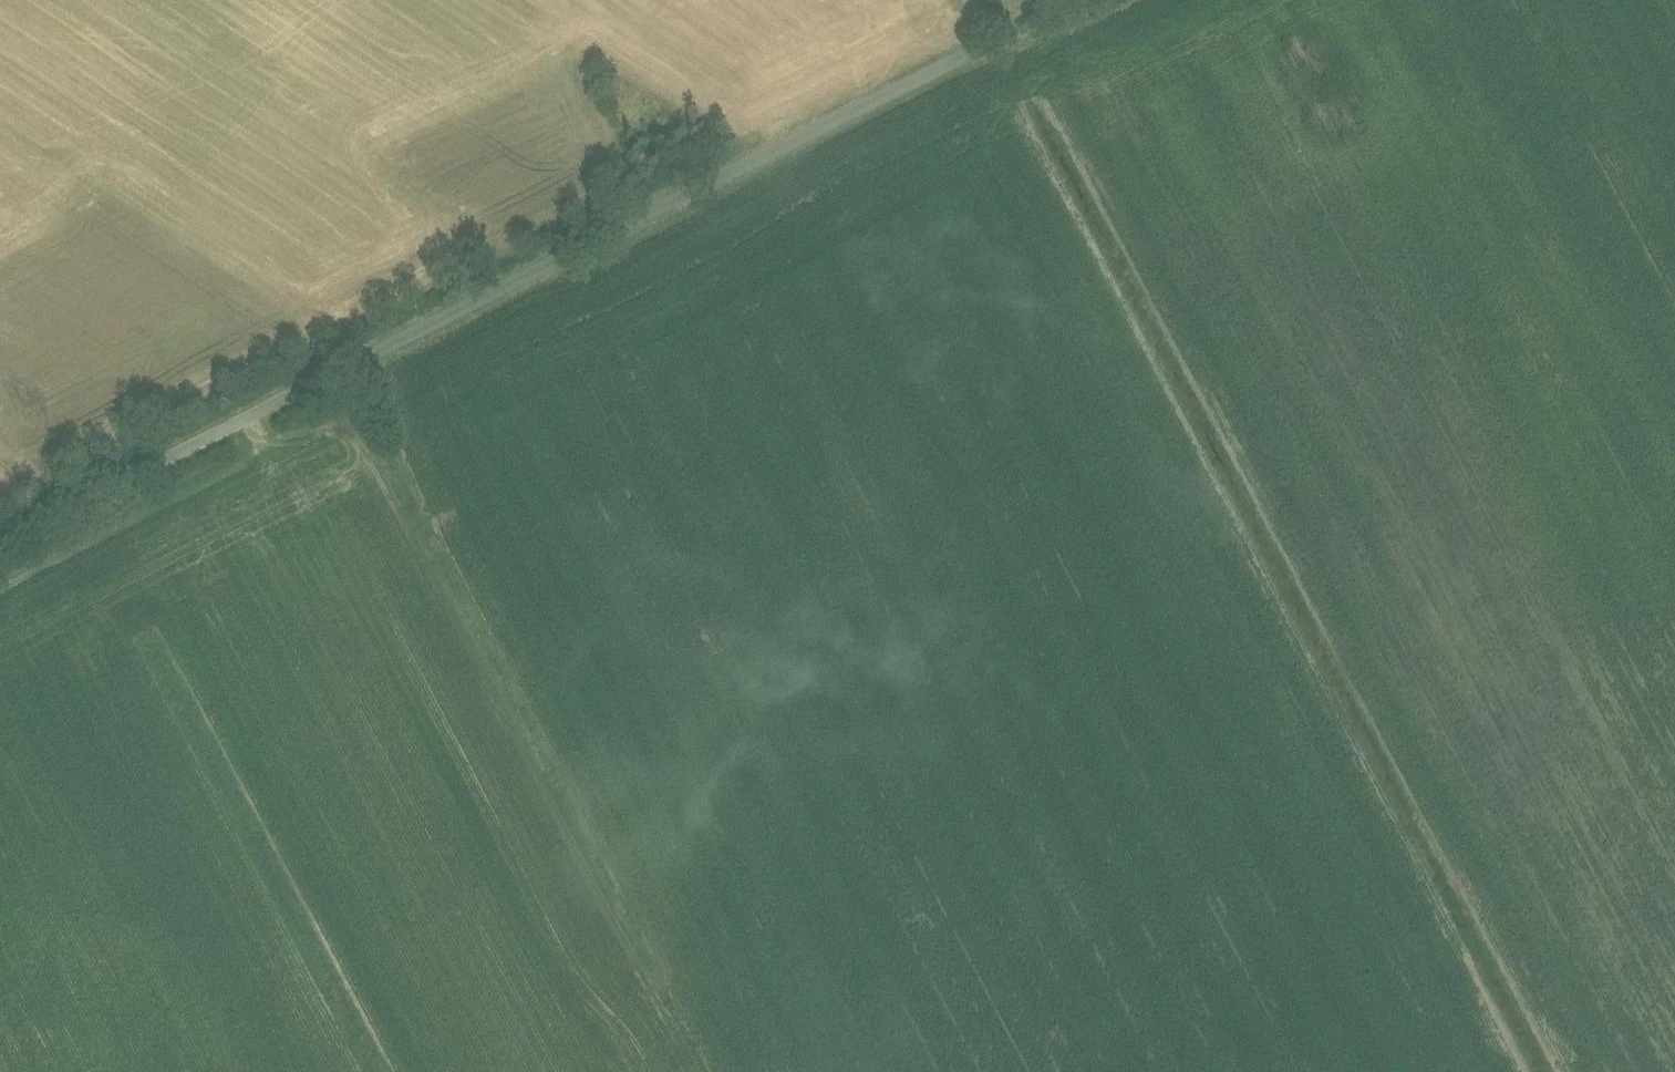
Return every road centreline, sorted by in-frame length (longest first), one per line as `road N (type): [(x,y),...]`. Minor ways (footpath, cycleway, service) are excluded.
road 1 (residential): [(0,545),(1075,0)]

